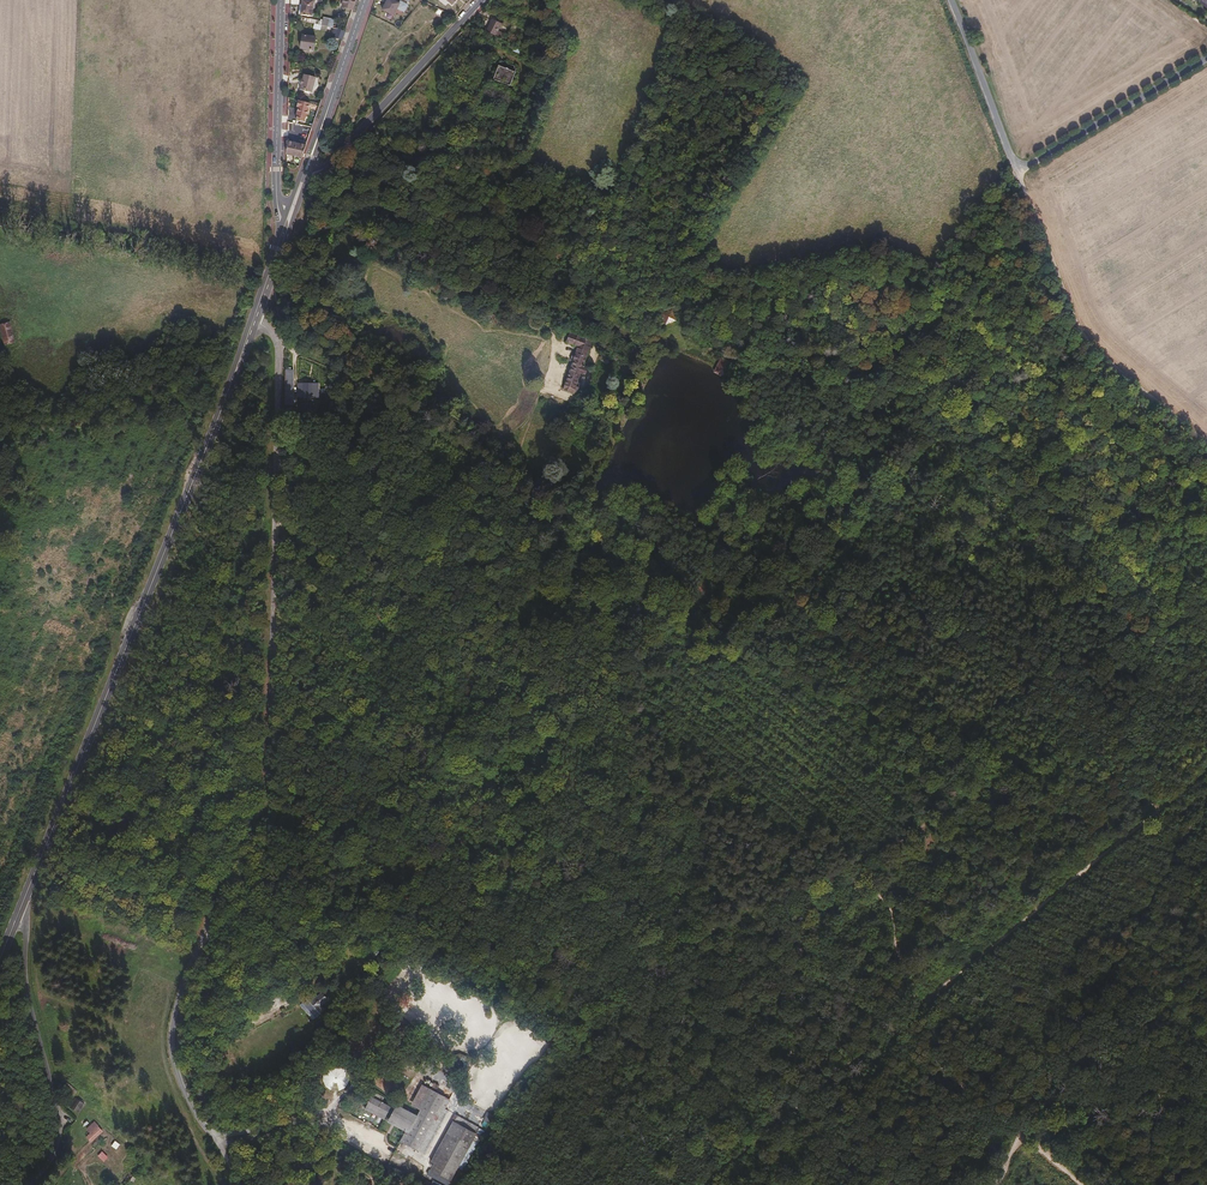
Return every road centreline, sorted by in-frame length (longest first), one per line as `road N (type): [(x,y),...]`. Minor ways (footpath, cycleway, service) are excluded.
road 1 (track): [(271,340),(373,380),(606,561),(818,542),(851,530),(889,457),(888,431),(833,368),(696,334),(598,327),(554,314),(476,272),(428,232),(392,222),(320,230),(291,220)]
road 2 (unclassified): [(241,1184),(189,1102),(173,1037),(187,976),(275,791),(271,335),(254,320)]
road 3 (track): [(857,522),(855,550),(870,565),(1005,618),(1100,670),(1139,676),(1166,667),(1181,650),(1169,619),(974,464),(925,436),(888,431)]
road 4 (primary): [(18,915),(254,320)]
road 5 (track): [(702,1184),(1081,873)]
road 6 (track): [(1206,791),(994,1184)]
road 7 (residential): [(951,0),(1018,172),(1206,56)]
road 8 (track): [(842,874),(1003,779),(1076,777),(1163,807)]
road 9 (track): [(1018,172),(1078,322),(1103,353),(1206,440)]
road 10 (unclassified): [(26,1184),(47,1166),(59,1137),(57,1096),(27,987),(26,922),(18,915)]
road 11 (unclassified): [(301,191),(480,0)]
road 12 (residential): [(281,0),(277,251)]
road 13 (track): [(891,1028),(1083,1184)]
road 14 (track): [(563,529),(664,335)]
road 15 (primary): [(301,191),(366,0)]
road 16 (track): [(461,448),(494,444),(524,426),(551,370),(555,340),(545,308)]
road 17 (track): [(1081,873),(1206,772)]
road 18 (track): [(320,230),(338,255),(341,325),(325,358)]

